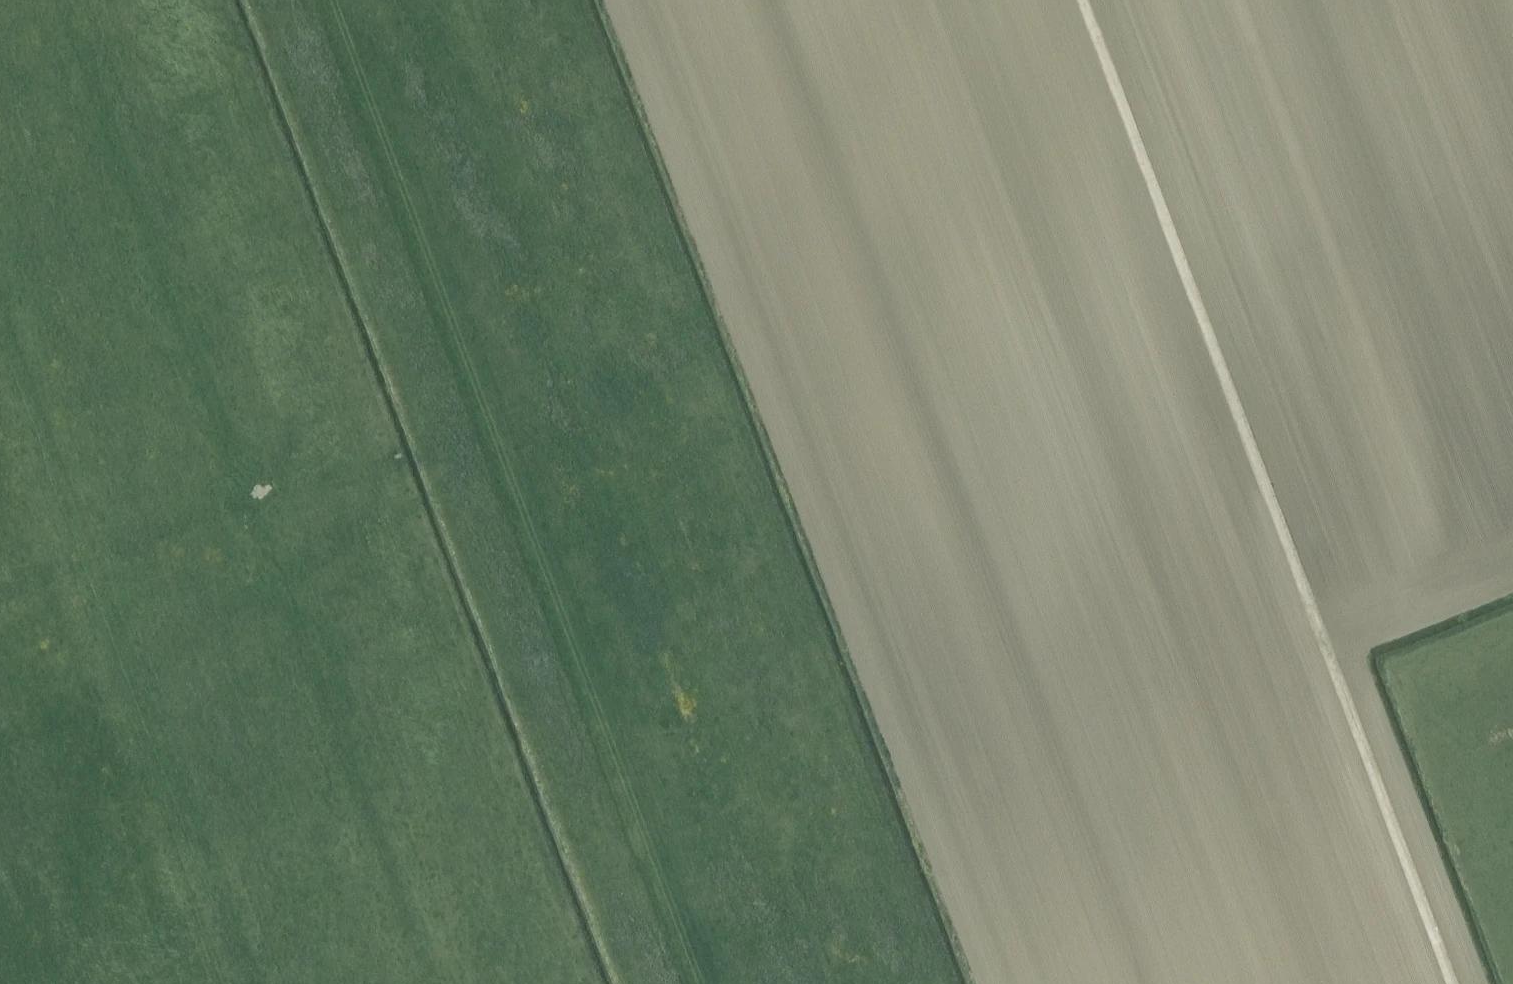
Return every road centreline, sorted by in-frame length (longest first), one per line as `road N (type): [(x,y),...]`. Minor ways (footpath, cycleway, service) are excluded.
road 1 (track): [(1451,983),(1084,0)]

